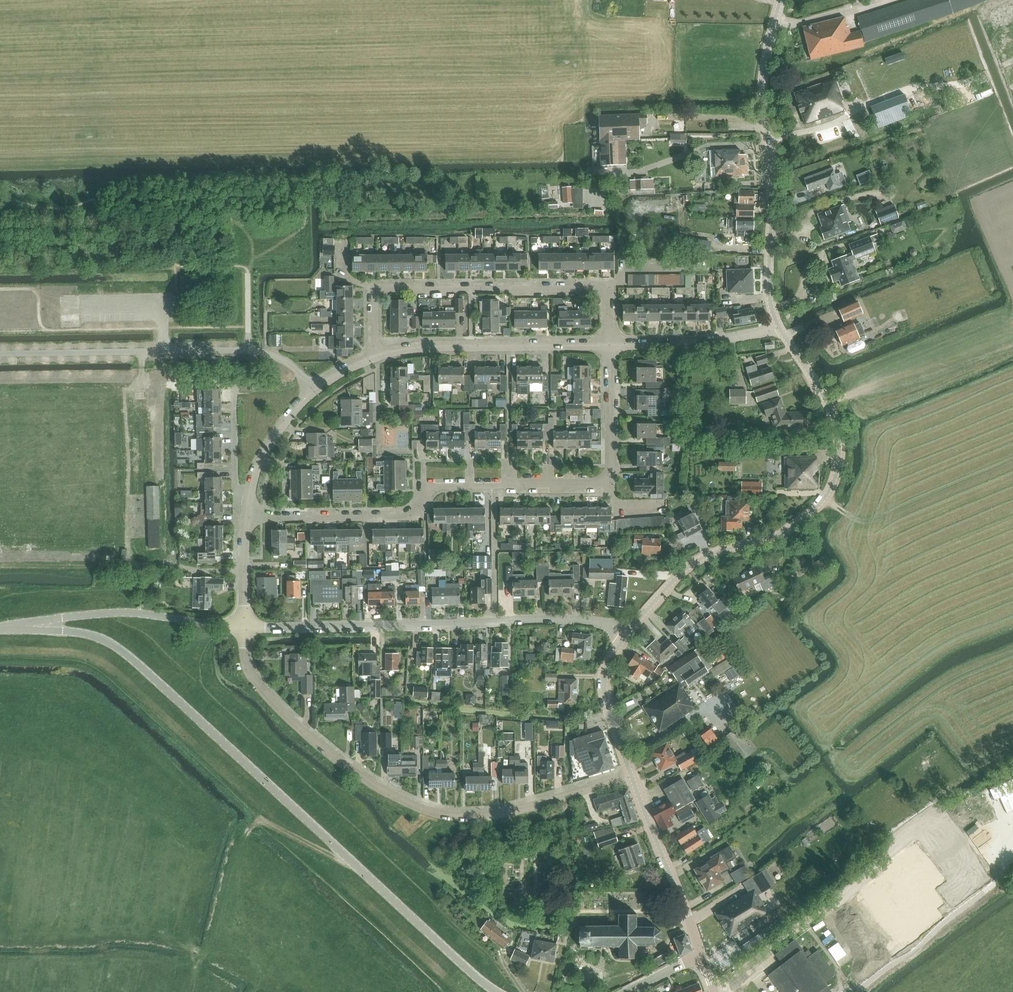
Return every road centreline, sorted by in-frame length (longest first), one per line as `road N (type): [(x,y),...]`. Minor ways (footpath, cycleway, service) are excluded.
road 1 (tertiary): [(498,991),(119,647),(82,632),(0,629)]
road 2 (residential): [(631,774),(491,815),(426,810),(359,774),(281,710),(247,667),(244,626)]
road 3 (tertiary): [(626,634),(695,562),(786,531),(832,487),(842,454),(837,423),(780,327)]
road 4 (residential): [(626,634),(574,619),(244,626)]
road 5 (residential): [(246,516),(413,514),(439,486),(610,482)]
road 6 (residential): [(610,345),(611,287),(372,288),(376,353)]
road 7 (tertiary): [(780,327),(770,294),(771,158),(762,101),(780,0)]
road 8 (unclassified): [(315,390),(287,361),(248,350),(0,353)]
road 9 (residential): [(376,353),(472,344),(610,345)]
road 10 (tertiary): [(702,953),(631,774)]
road 11 (unclassified): [(176,618),(113,612),(0,629)]
road 12 (residential): [(610,345),(701,344),(780,327)]
road 13 (track): [(983,346),(829,406)]
road 14 (tertiary): [(631,774),(604,692),(626,634)]
road 15 (residential): [(610,482),(610,345)]
road 16 (residential): [(249,498),(276,436),(315,390)]

